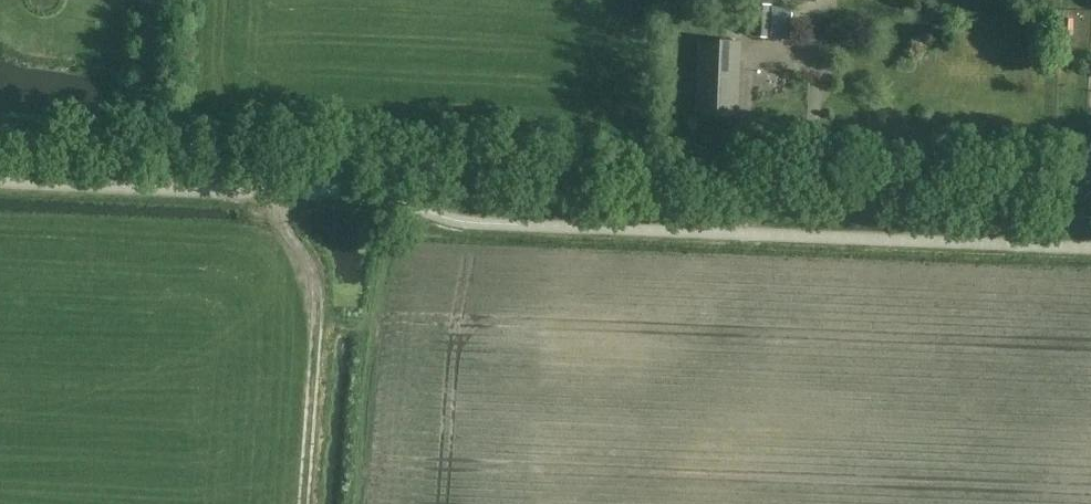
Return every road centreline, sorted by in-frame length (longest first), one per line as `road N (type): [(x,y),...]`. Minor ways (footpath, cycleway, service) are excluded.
road 1 (tertiary): [(1090,189),(0,141)]
road 2 (track): [(262,153),(281,225),(317,286),(305,503)]

